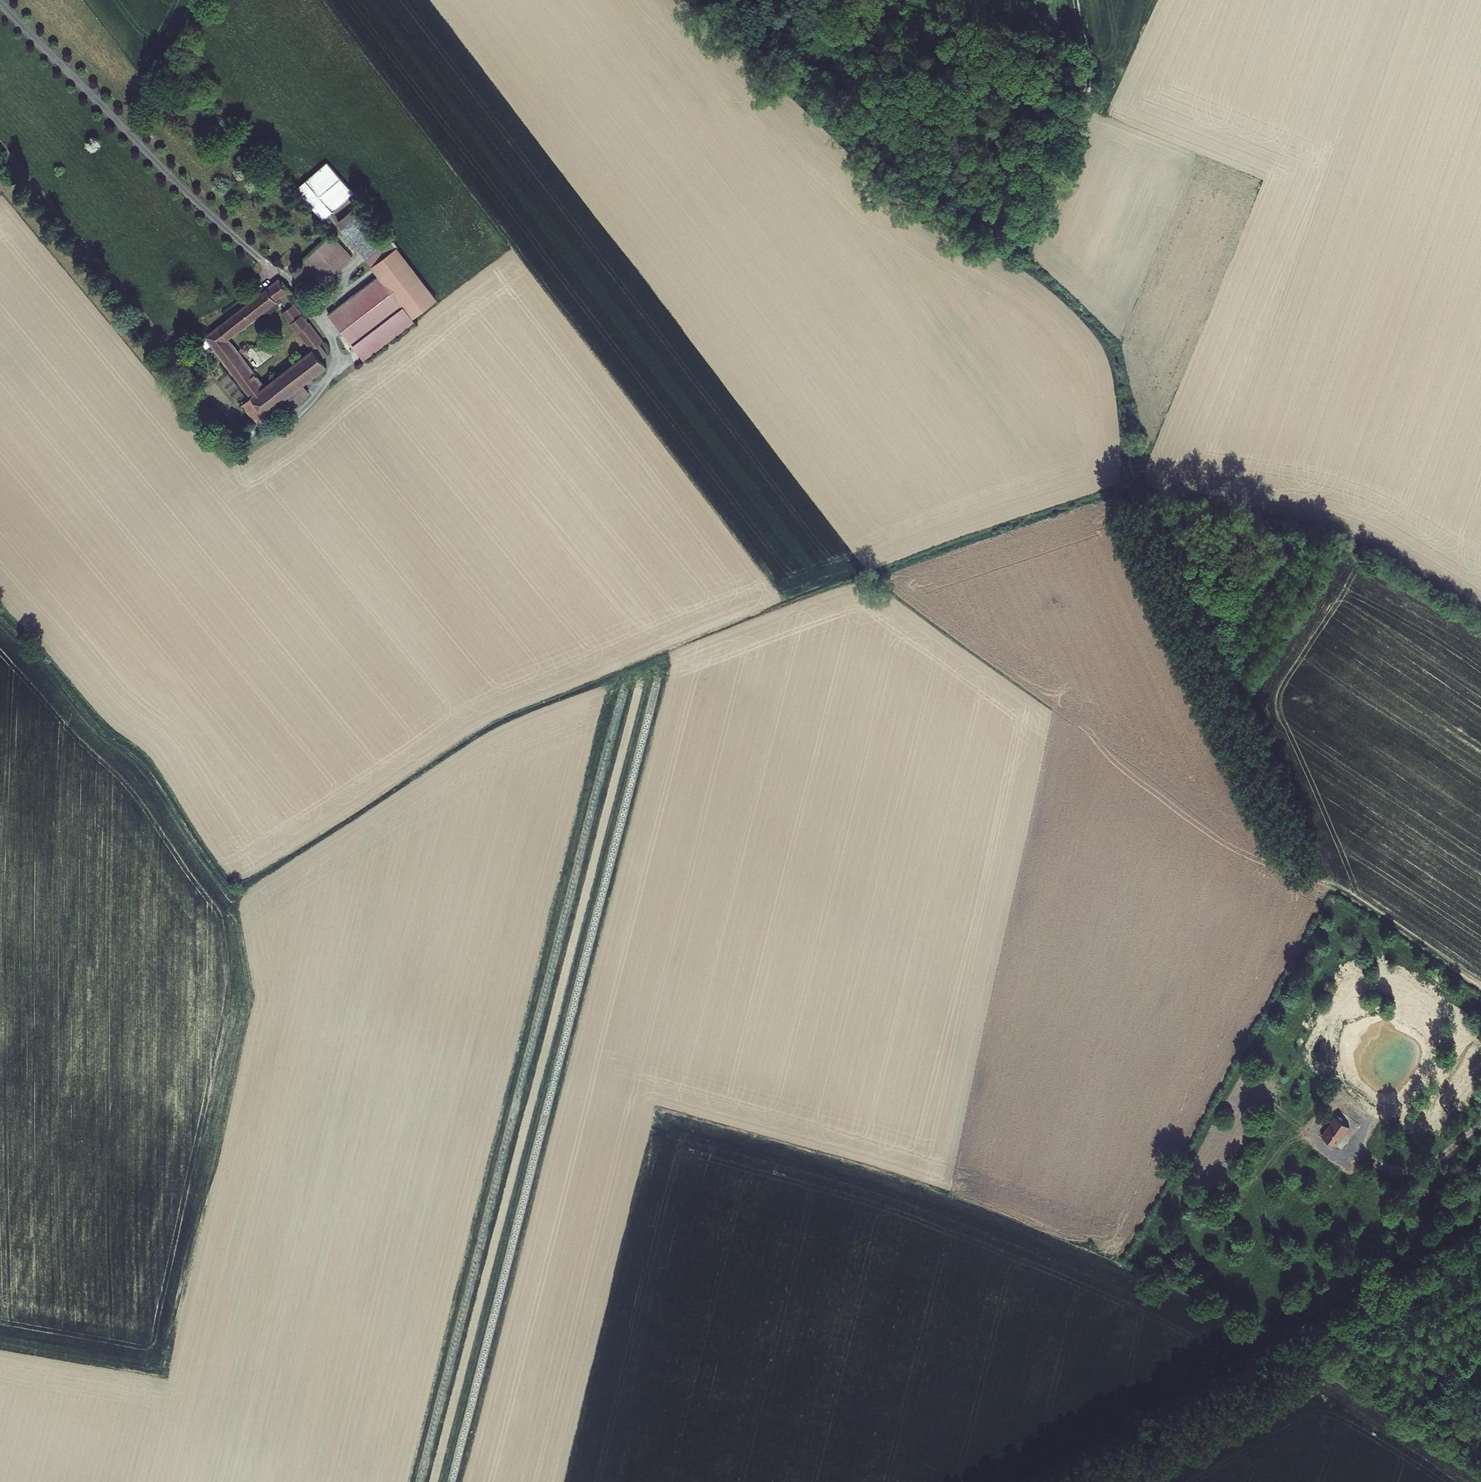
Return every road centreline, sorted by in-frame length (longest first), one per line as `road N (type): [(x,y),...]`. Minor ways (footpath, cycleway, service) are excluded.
road 1 (track): [(1480,986),(1328,883)]

